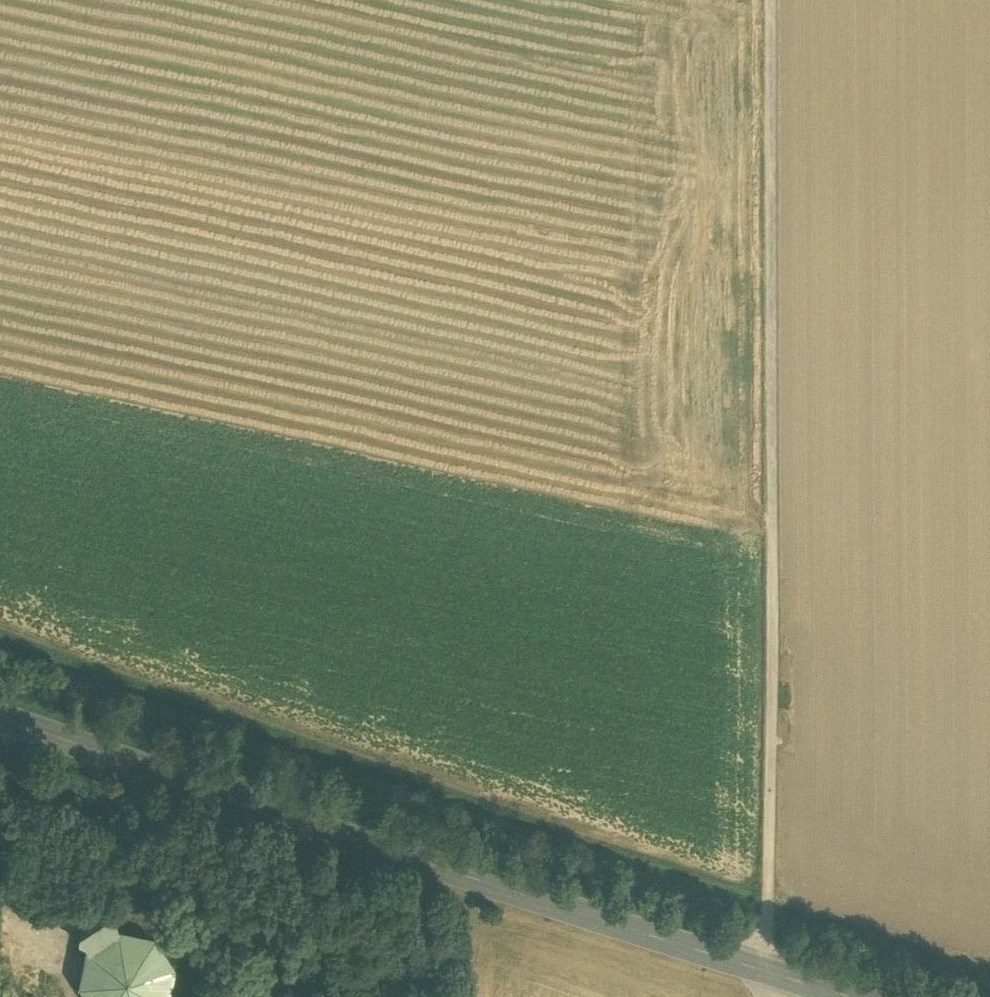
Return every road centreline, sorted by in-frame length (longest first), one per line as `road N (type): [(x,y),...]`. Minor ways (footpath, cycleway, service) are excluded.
road 1 (track): [(771,996),(786,751),(776,0)]
road 2 (tertiary): [(0,717),(365,847),(833,996)]

